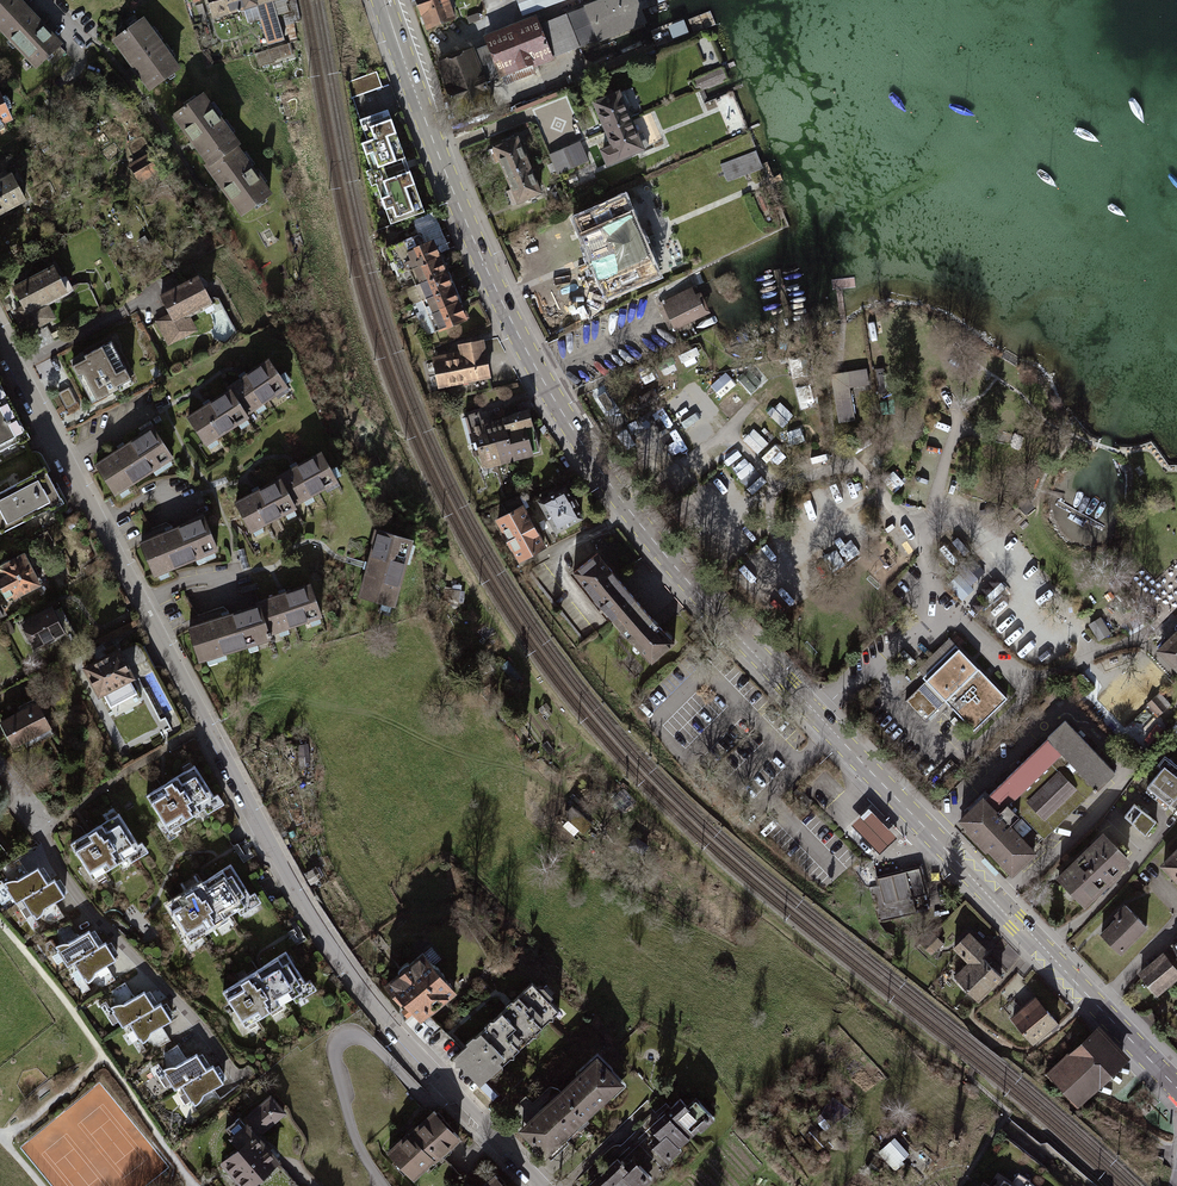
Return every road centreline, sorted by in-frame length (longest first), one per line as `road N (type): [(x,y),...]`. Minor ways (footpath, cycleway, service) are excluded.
road 1 (primary): [(382,0),(500,297),(610,487),(736,635),(1098,1007)]
road 2 (residential): [(539,1185),(404,1039),(321,930),(0,337)]
road 3 (track): [(0,923),(197,1185)]

